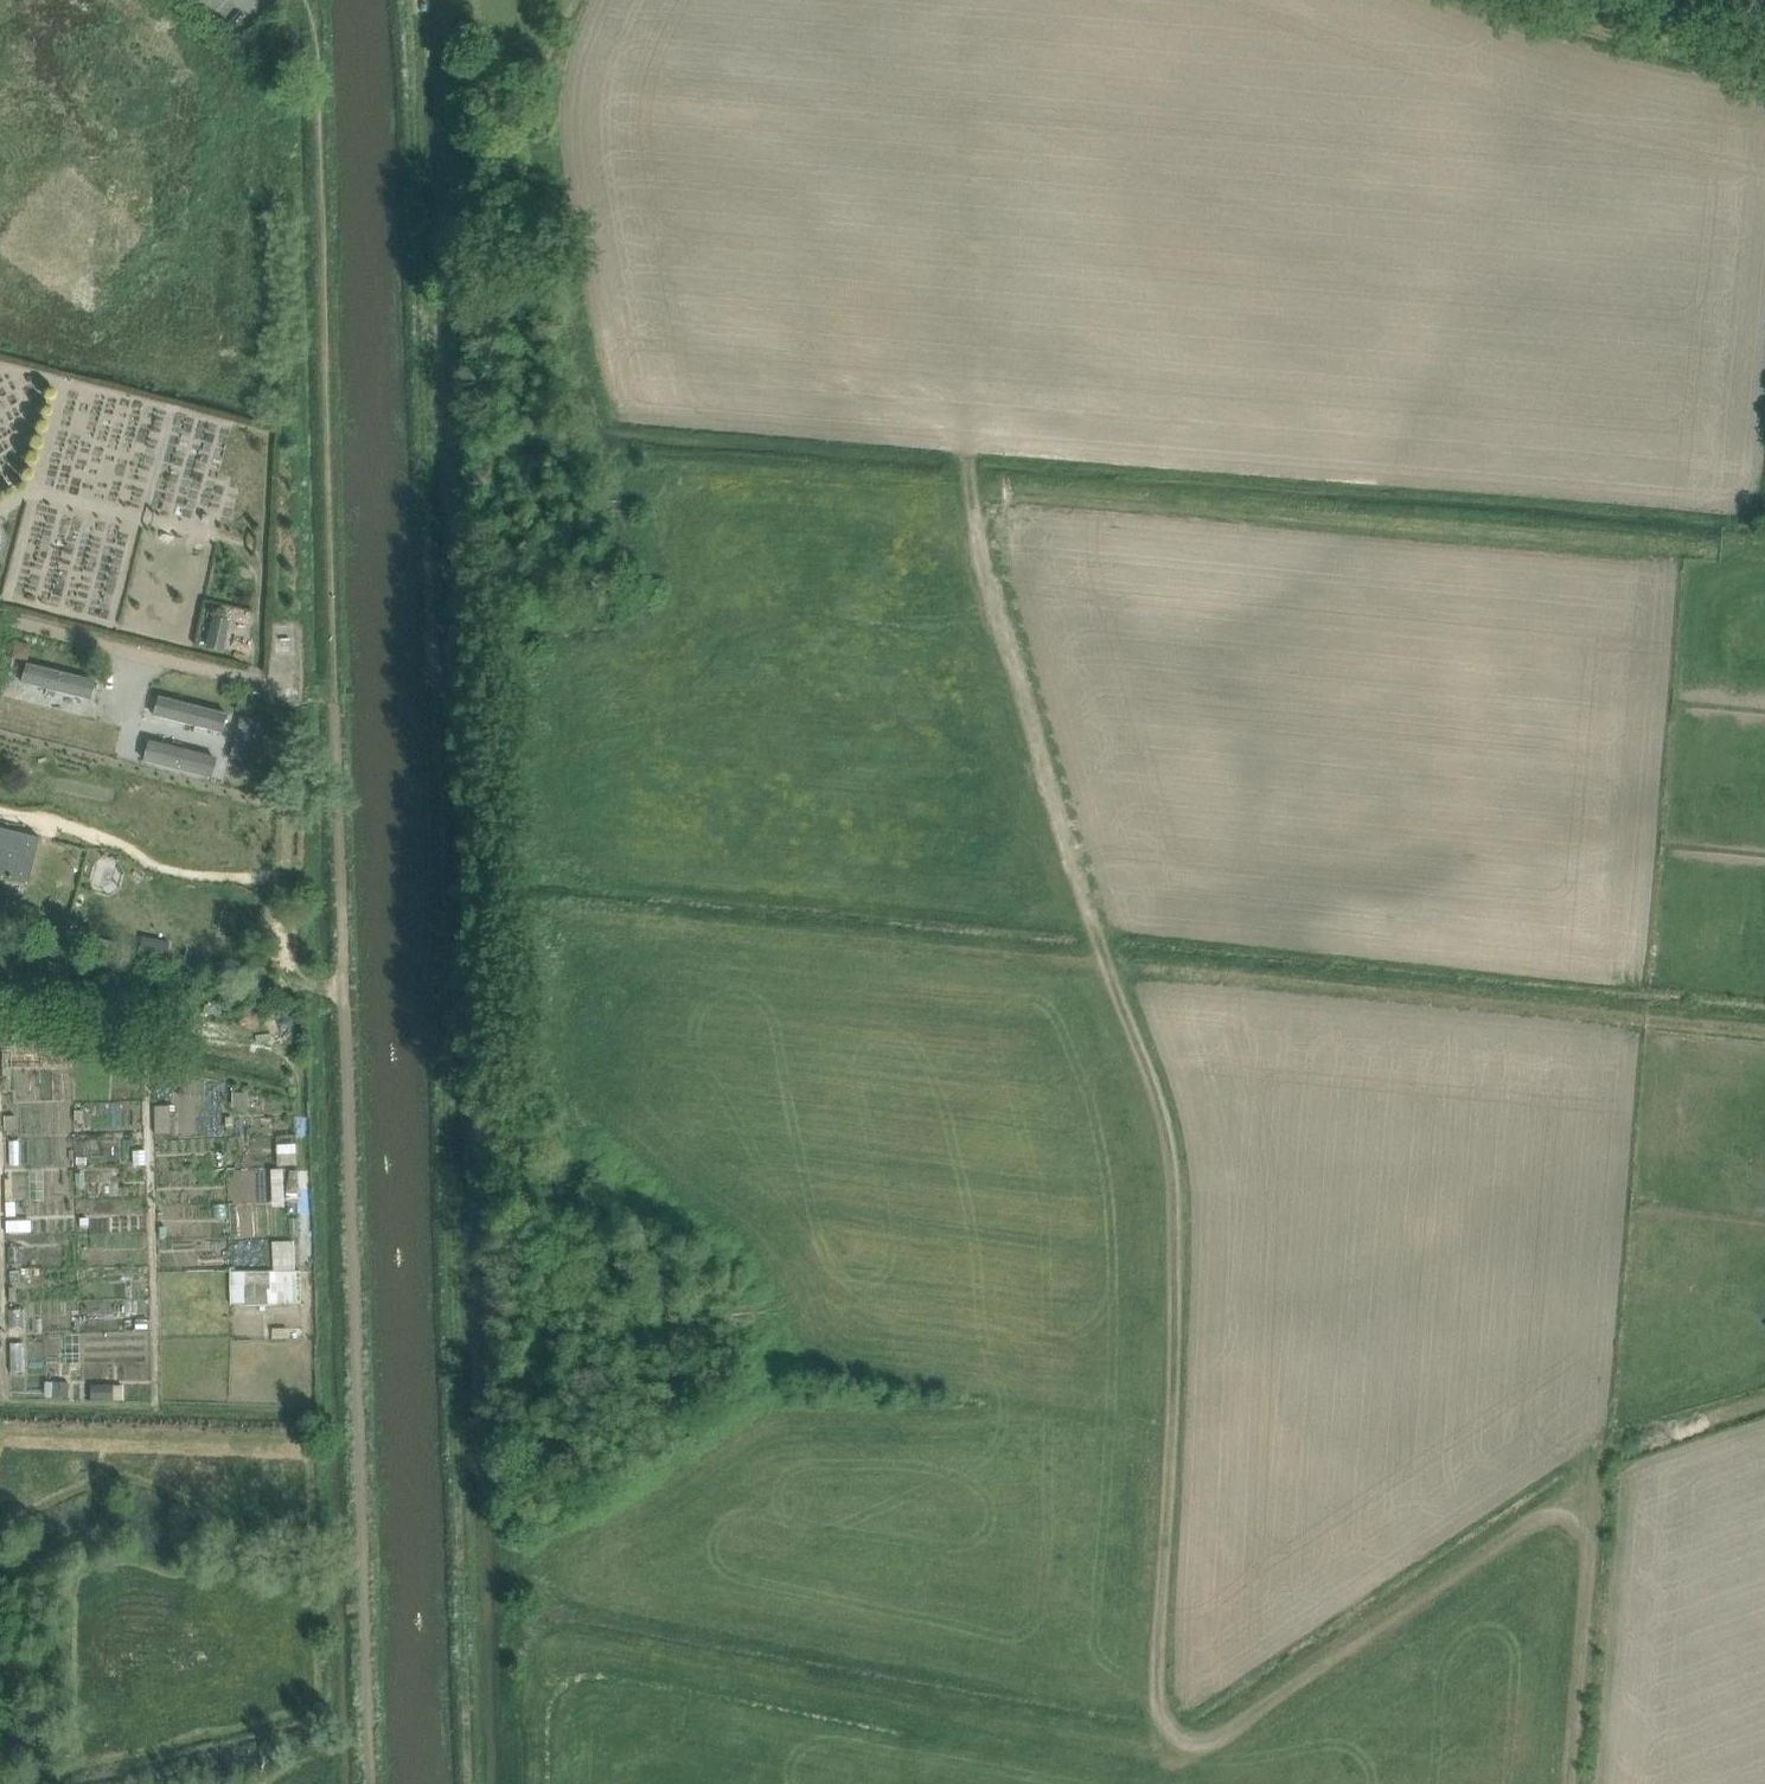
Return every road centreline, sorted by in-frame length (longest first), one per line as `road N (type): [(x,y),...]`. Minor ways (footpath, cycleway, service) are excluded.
road 1 (unclassified): [(285,687),(0,616)]
road 2 (tertiary): [(1764,26),(1645,0)]

